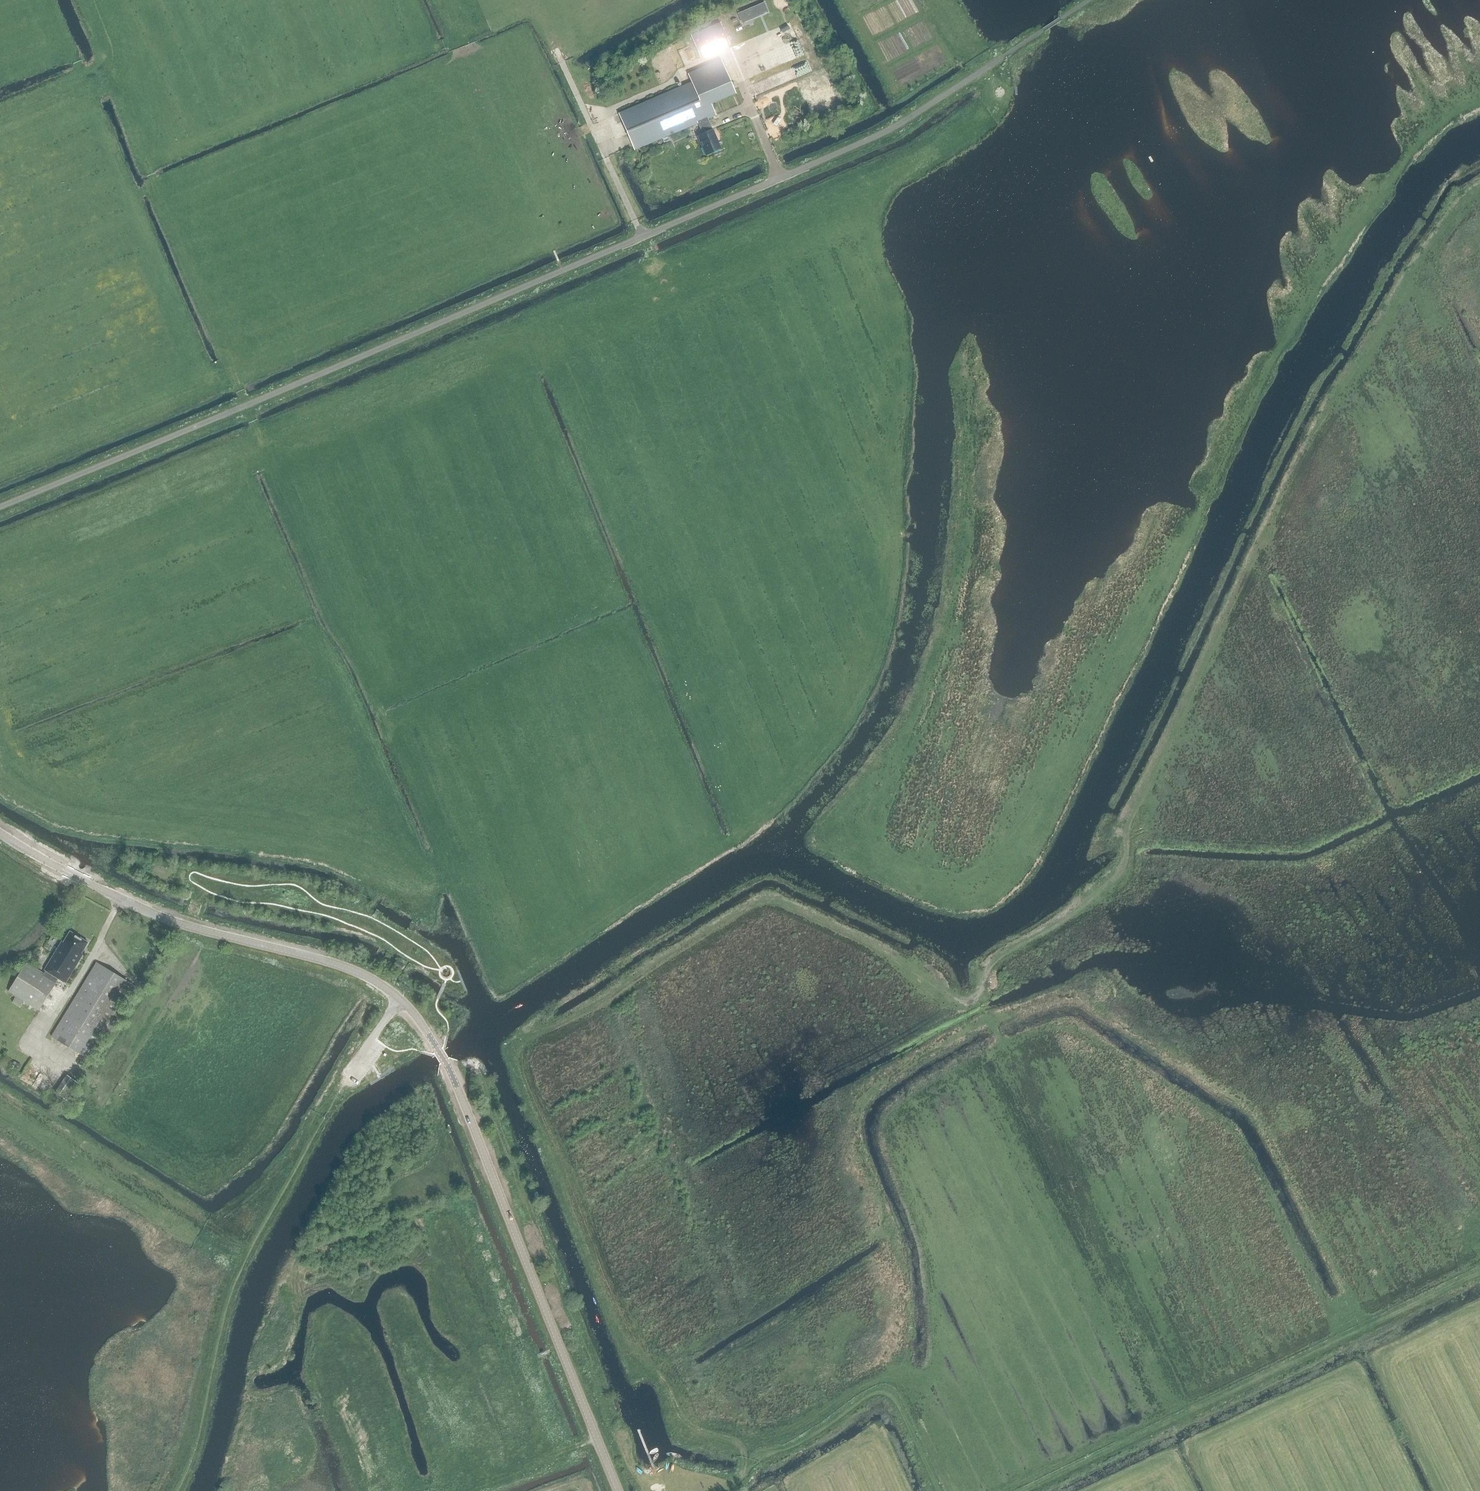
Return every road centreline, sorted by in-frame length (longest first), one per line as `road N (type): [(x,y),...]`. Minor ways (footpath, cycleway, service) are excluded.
road 1 (unclassified): [(0,507),(880,134),(1043,31)]
road 2 (tertiary): [(617,1490),(463,1102),(409,1008),(353,970),(147,911),(0,833)]

